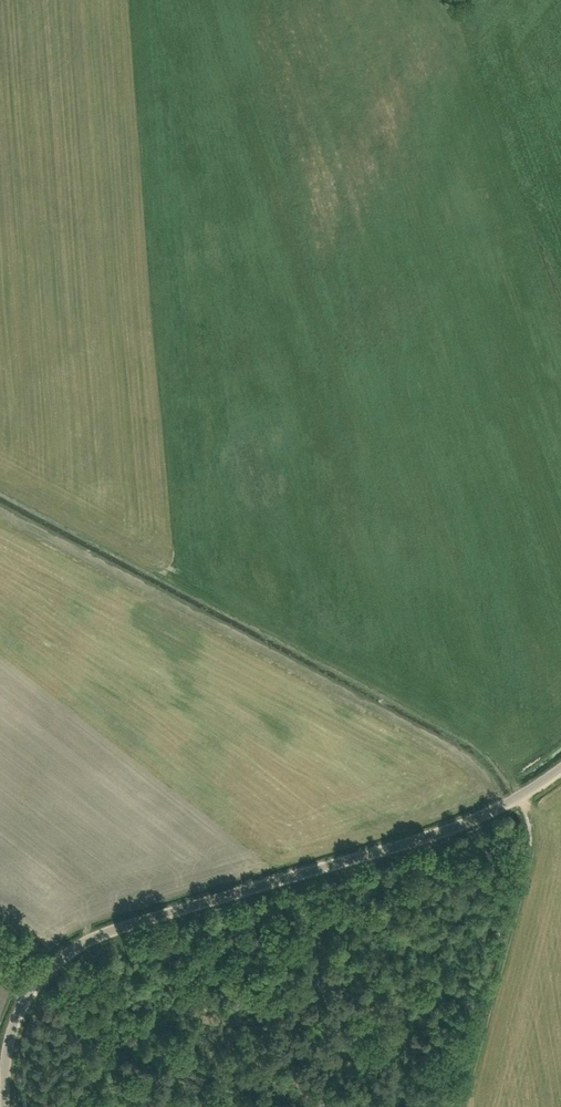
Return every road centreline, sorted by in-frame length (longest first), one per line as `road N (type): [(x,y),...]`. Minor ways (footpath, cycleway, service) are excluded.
road 1 (unclassified): [(6,1106),(5,1053),(17,1013),(53,961),(134,924),(444,832),(560,768)]

